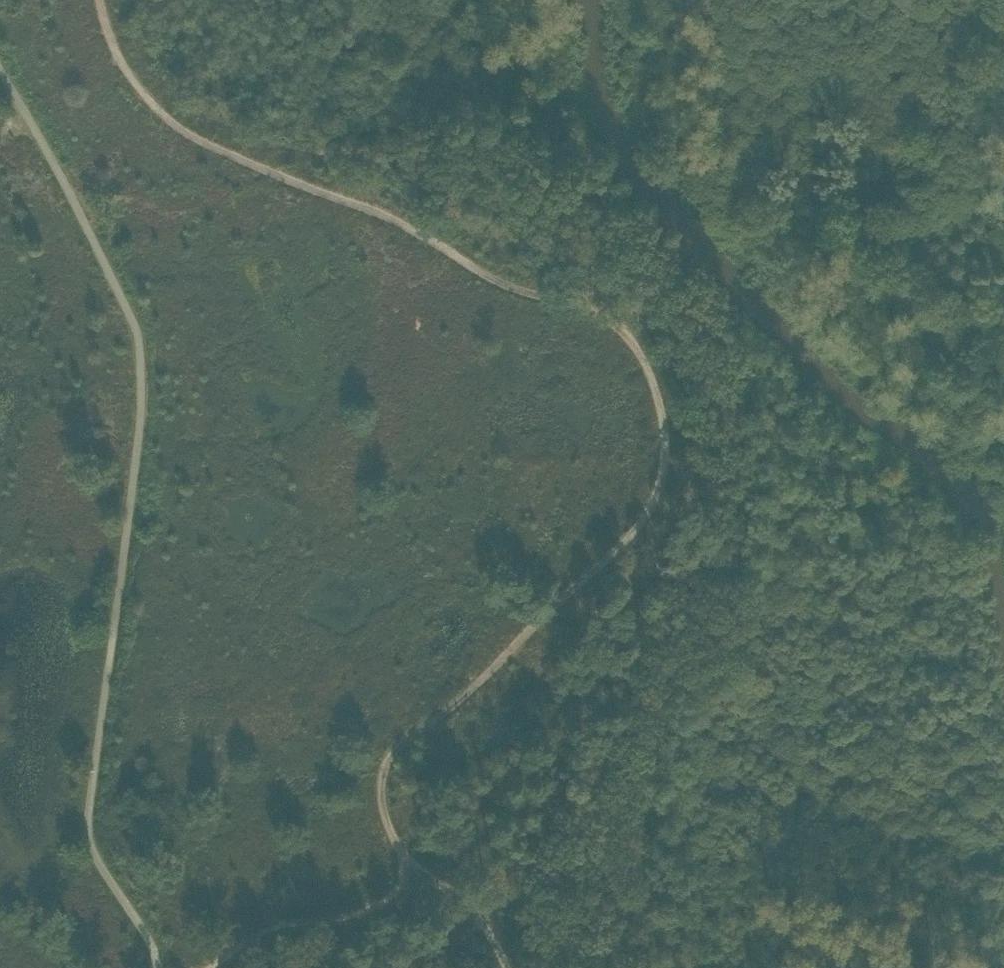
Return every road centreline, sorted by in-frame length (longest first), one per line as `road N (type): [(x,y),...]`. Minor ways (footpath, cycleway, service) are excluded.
road 1 (track): [(504,967),(456,891),(406,858)]

